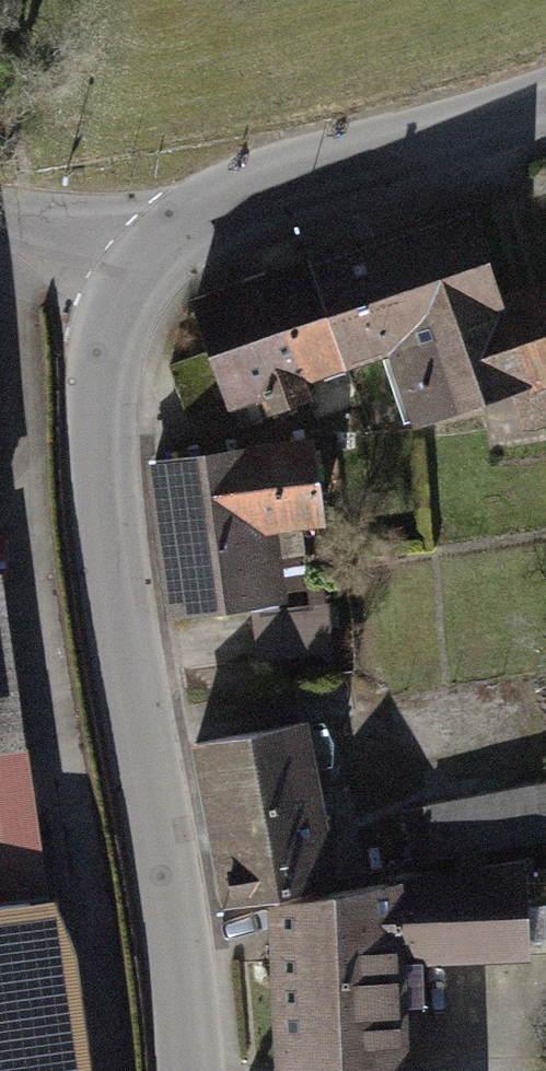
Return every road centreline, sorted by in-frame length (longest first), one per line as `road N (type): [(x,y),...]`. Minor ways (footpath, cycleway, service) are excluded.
road 1 (secondary): [(164,258),(131,309),(106,417),(112,523),(192,1070)]
road 2 (secondary): [(545,102),(249,202),(206,222),(164,258)]
road 3 (tertiary): [(0,209),(164,258)]

